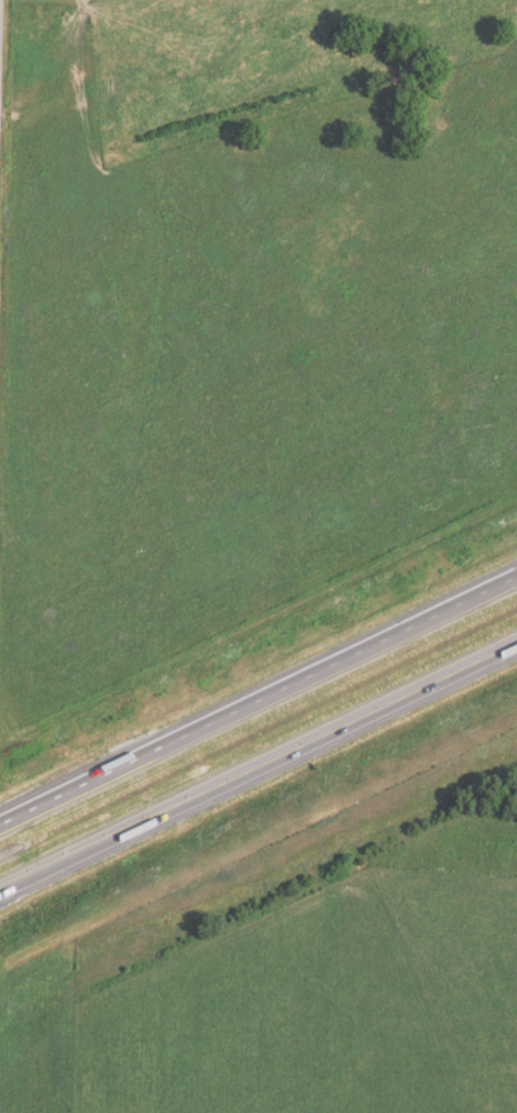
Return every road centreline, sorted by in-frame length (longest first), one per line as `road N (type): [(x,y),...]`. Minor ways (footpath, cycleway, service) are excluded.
road 1 (motorway): [(0,890),(516,641)]
road 2 (motorway): [(516,576),(0,820)]

